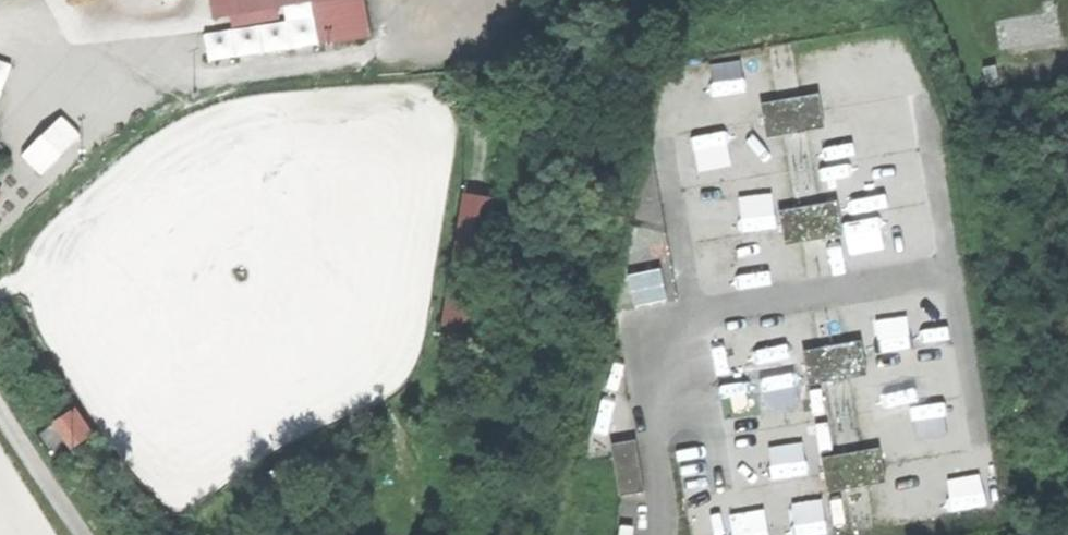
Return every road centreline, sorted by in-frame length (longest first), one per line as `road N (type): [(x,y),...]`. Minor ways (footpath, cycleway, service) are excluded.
road 1 (track): [(0,413),(76,534)]

